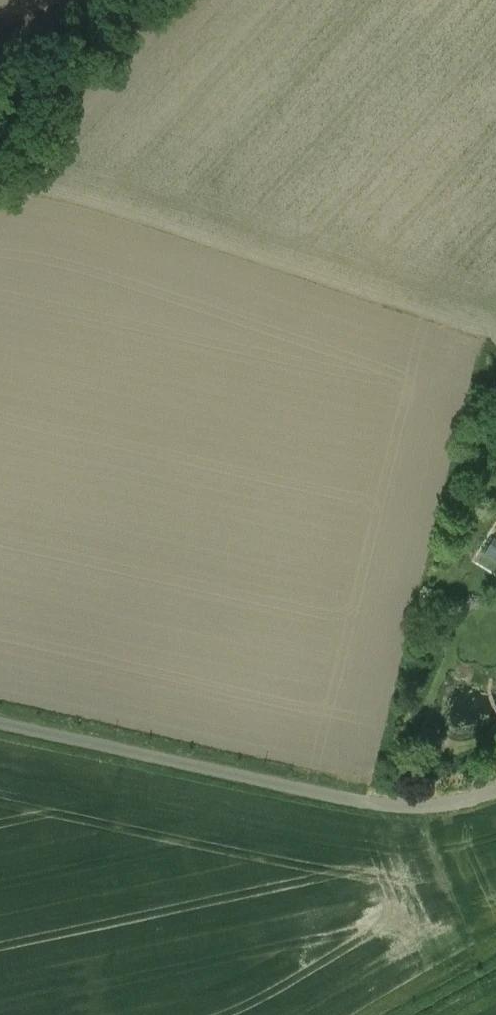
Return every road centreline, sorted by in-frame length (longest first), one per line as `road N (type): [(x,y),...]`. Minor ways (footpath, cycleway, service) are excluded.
road 1 (unclassified): [(495,789),(428,805),(370,802),(0,721)]

